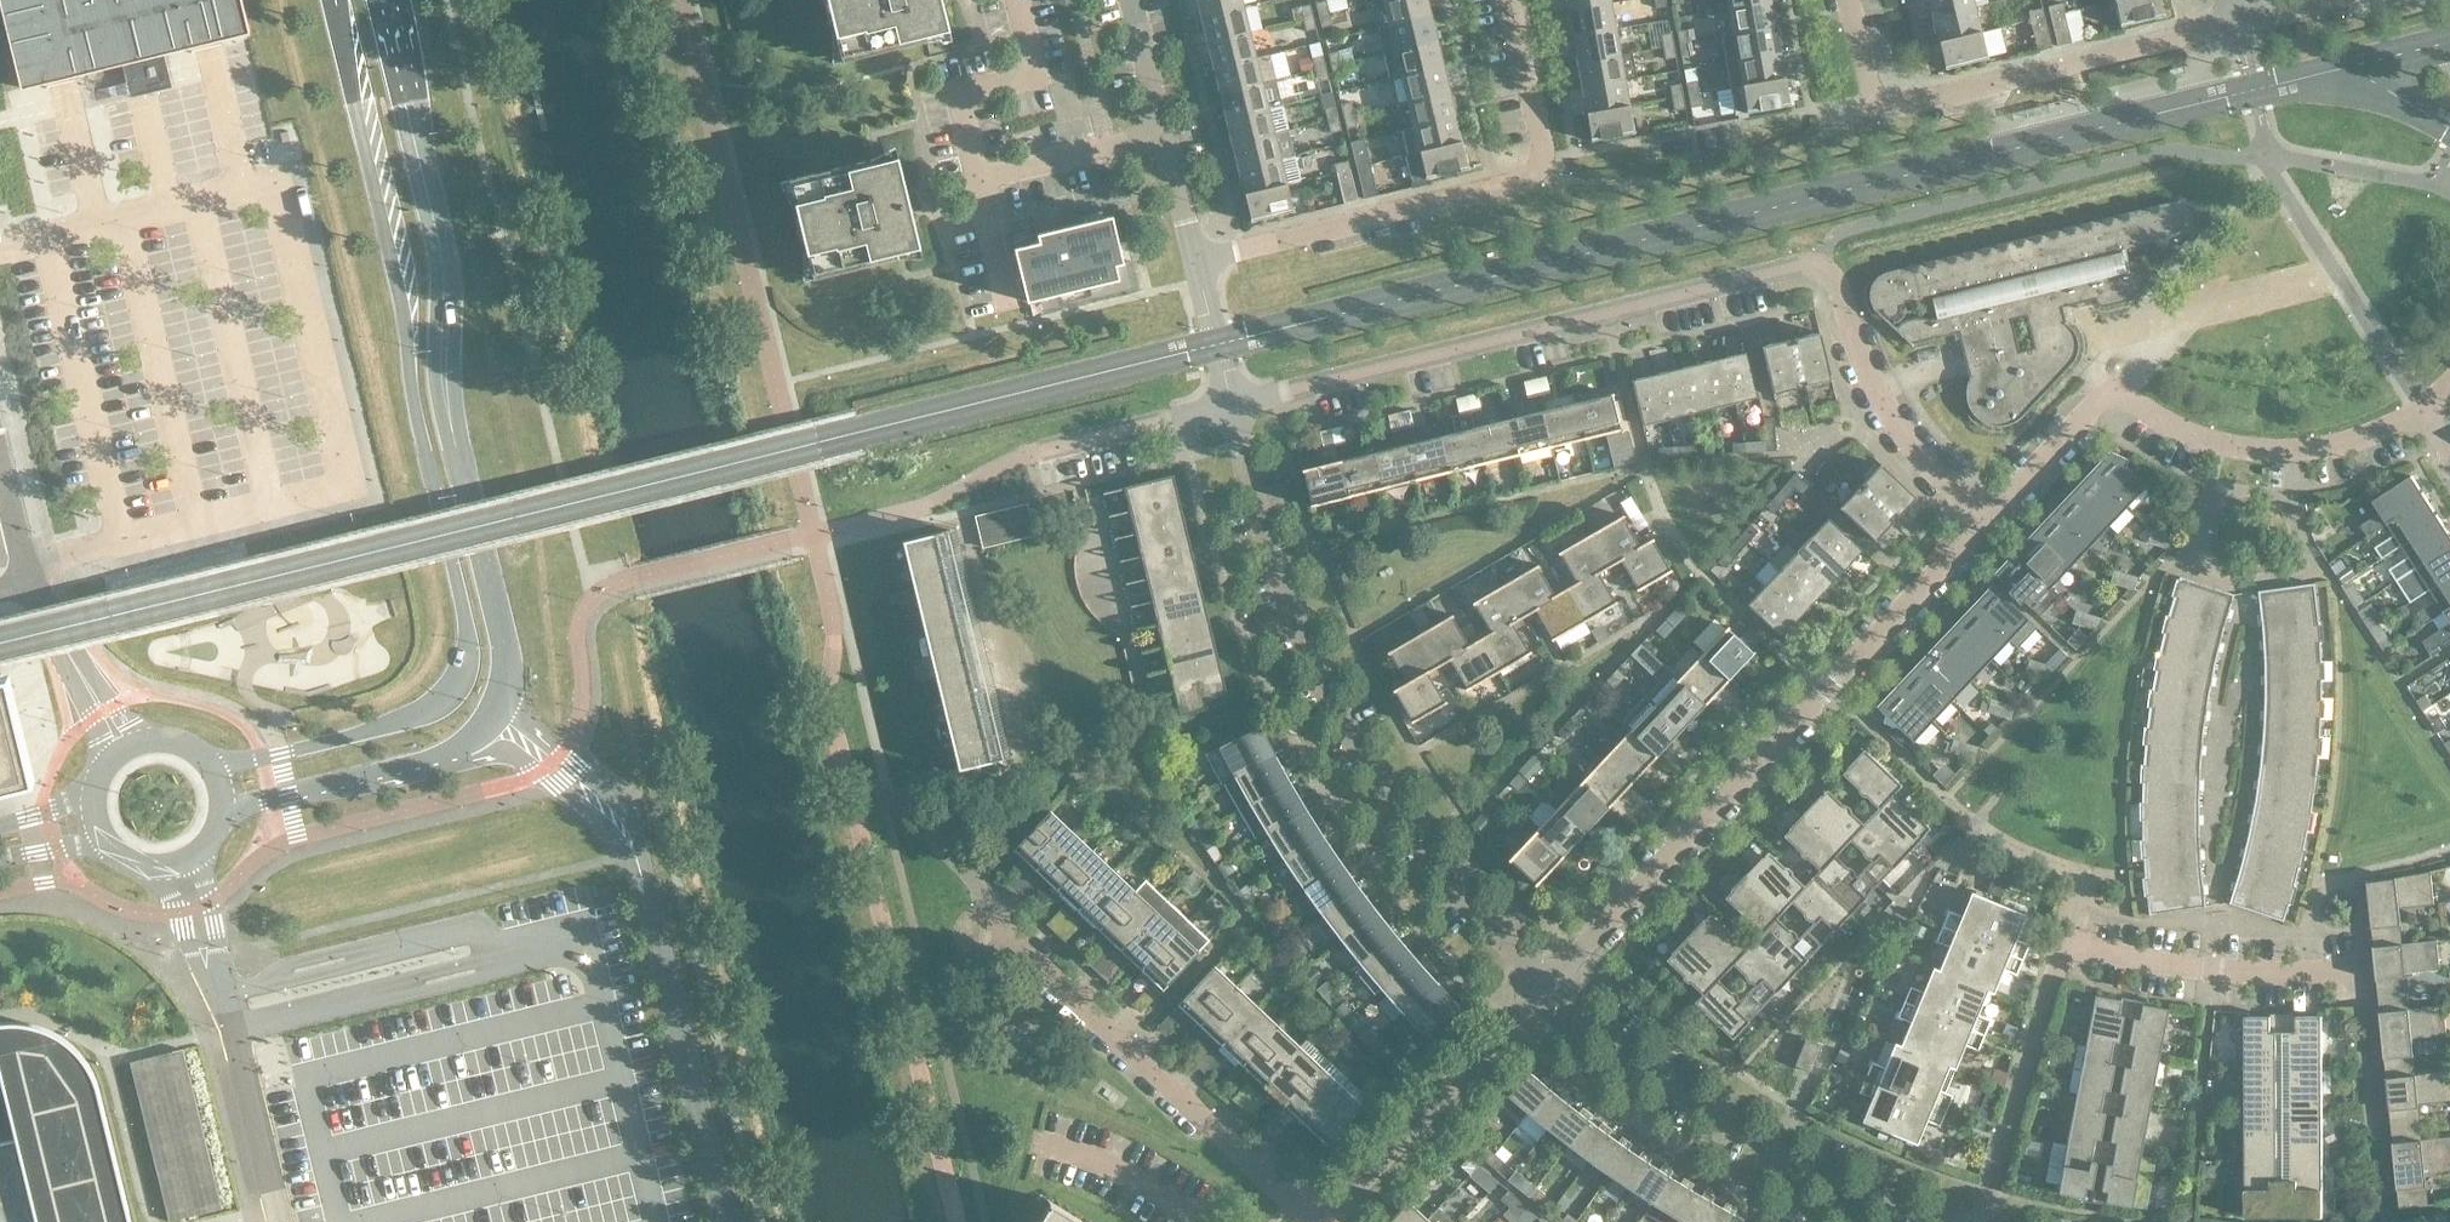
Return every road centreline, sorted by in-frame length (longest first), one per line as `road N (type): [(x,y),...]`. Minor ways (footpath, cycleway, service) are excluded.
road 1 (secondary): [(334,0),(466,651),(444,696),(422,713),(280,755),(206,767)]
road 2 (residential): [(1984,519),(1876,393),(1832,276),(1803,264),(1232,406)]
road 3 (residential): [(2386,1221),(2360,970),(2209,971),(2060,942),(1981,1221)]
road 4 (secondary): [(501,695),(502,636),(443,377),(443,266),(385,0)]
road 5 (residential): [(1549,985),(1432,857),(1368,767),(1286,594),(1232,406)]
road 6 (residential): [(1549,985),(1984,519)]
road 7 (residential): [(1195,261),(1531,179),(1544,158),(1504,0)]
road 8 (residential): [(2238,21),(1909,102),(1867,77),(1847,0)]
road 9 (residential): [(1943,1221),(1784,1154),(1702,1105),(1549,985)]
road 10 (residential): [(1314,1221),(1042,958),(995,932)]
road 11 (residential): [(728,1221),(640,869)]
road 12 (residential): [(2425,409),(2365,439),(2298,454),(2225,446),(2160,424),(2108,392)]
road 13 (residential): [(1314,1221),(1549,985)]
road 14 (residential): [(1195,261),(1128,0)]
road 15 (secondary): [(221,816),(468,748)]
road 16 (residential): [(640,869),(638,832),(623,805),(501,695)]
road 17 (residential): [(468,748),(512,754),(539,771),(604,826),(640,869)]
road 18 (residential): [(135,750),(29,567)]
road 19 (residential): [(1035,451),(1232,406)]
road 20 (residential): [(1984,519),(2108,392)]
road 21 (residential): [(1232,406),(1195,261)]
road 22 (secondary): [(108,847),(137,868),(178,869),(203,854),(221,816)]

